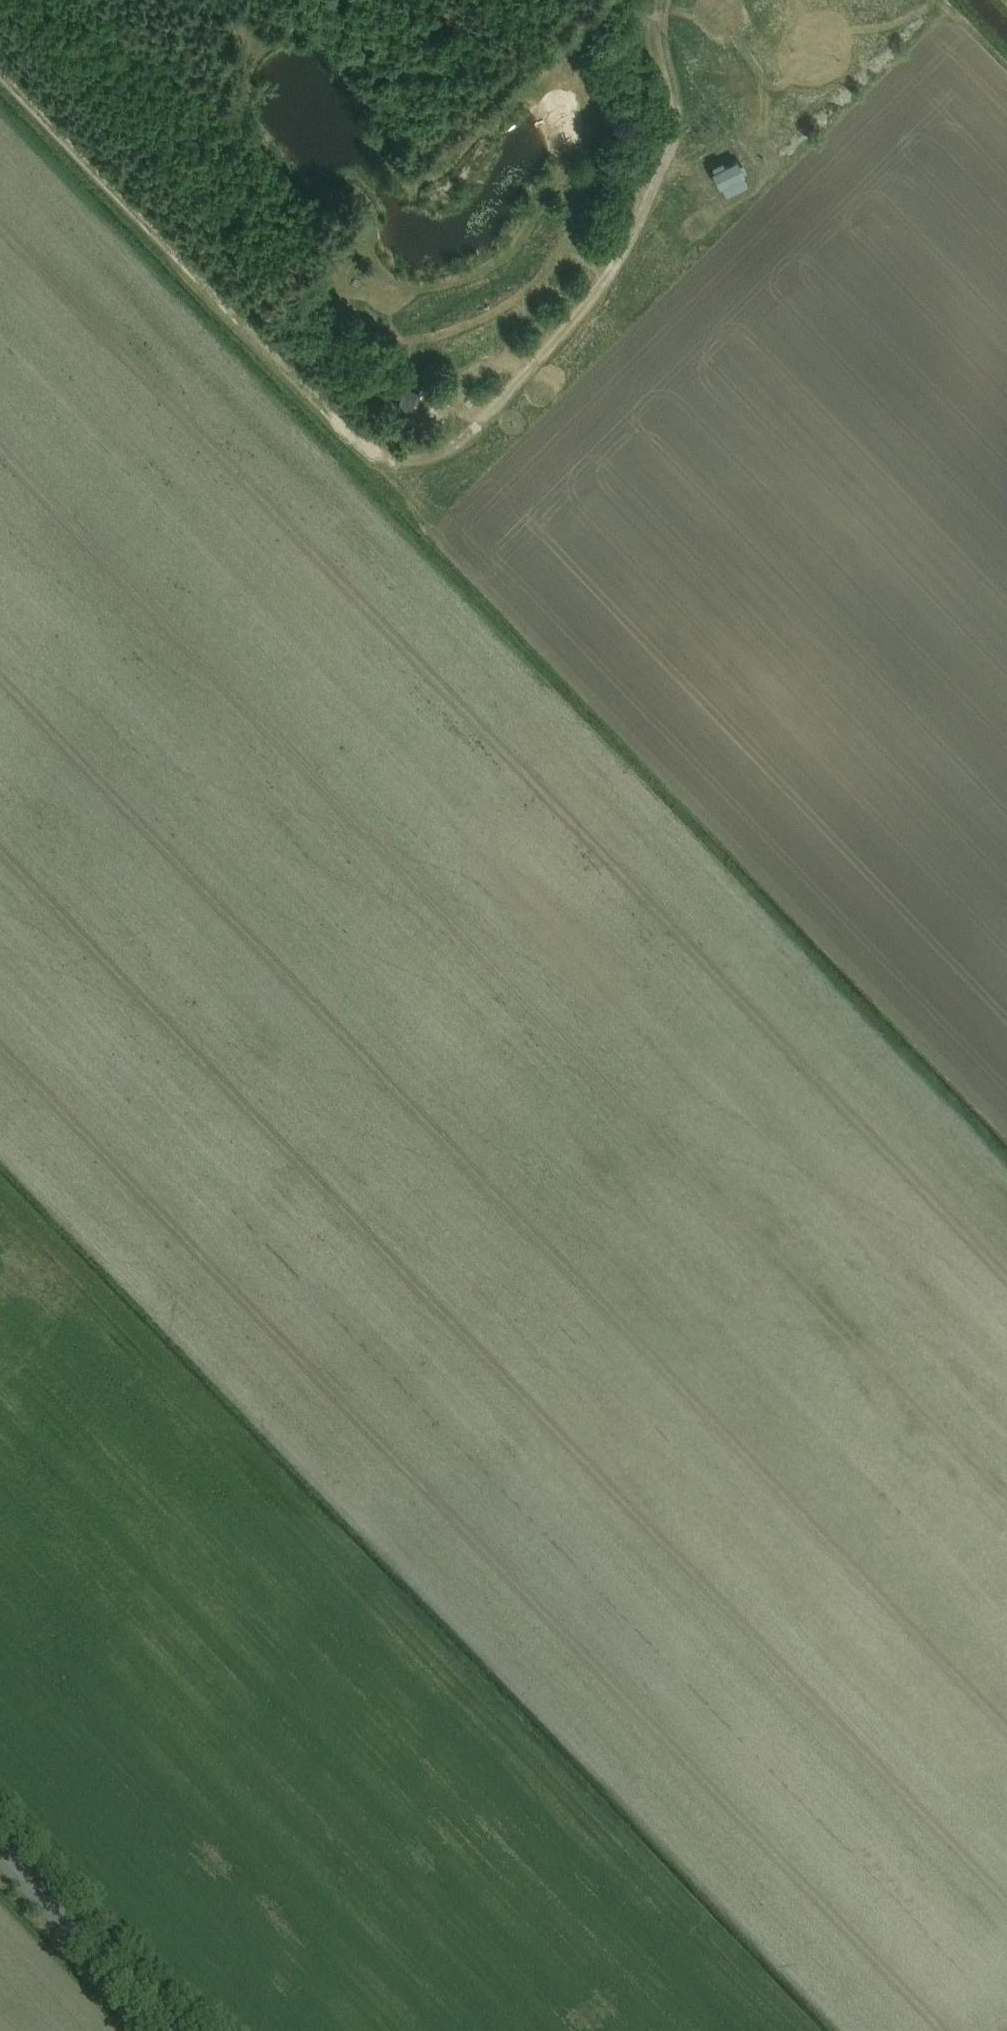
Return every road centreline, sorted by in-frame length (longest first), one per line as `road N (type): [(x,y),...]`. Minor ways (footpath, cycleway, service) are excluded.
road 1 (track): [(388,460),(0,67)]
road 2 (unclassified): [(165,2030),(0,1858)]

